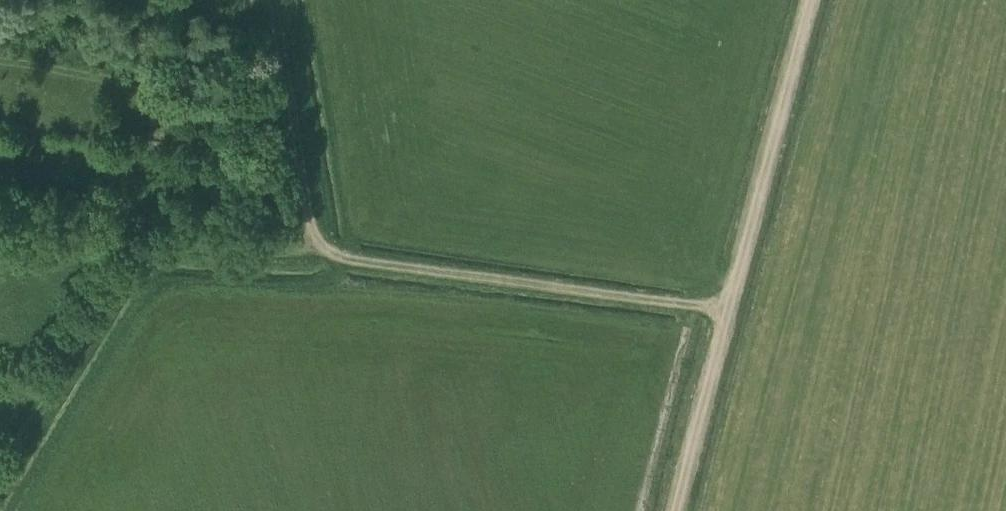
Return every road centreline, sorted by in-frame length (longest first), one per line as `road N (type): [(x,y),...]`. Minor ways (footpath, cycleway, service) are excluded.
road 1 (track): [(0,497),(147,253),(301,252),(315,227),(271,0)]
road 2 (track): [(809,0),(722,315),(679,510)]
road 3 (track): [(310,236),(333,255),(705,306),(722,315)]

